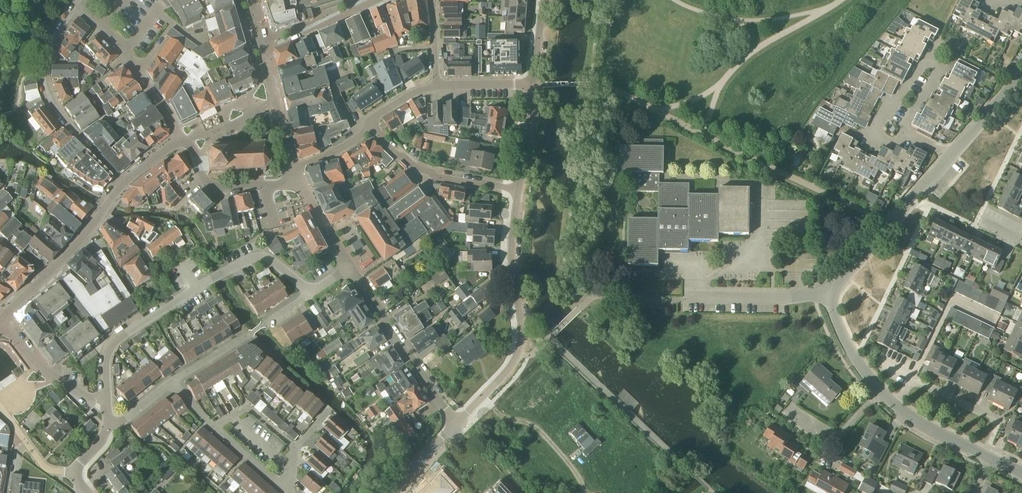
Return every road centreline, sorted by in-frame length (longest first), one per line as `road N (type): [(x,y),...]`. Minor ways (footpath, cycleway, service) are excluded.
road 1 (residential): [(107,400),(114,345),(254,256),(274,259),(312,295)]
road 2 (residential): [(518,190),(511,256),(521,351),(458,426)]
road 3 (residential): [(123,184),(68,125),(46,84),(49,49),(78,4)]
road 4 (residential): [(349,269),(458,426)]
road 5 (residential): [(952,156),(828,299)]
road 6 (residential): [(518,190),(419,172),(373,119)]
road 7 (residential): [(898,409),(913,381),(1000,422),(986,457)]
road 8 (residential): [(683,298),(828,299)]
road 9 (residential): [(294,175),(277,185),(211,186),(184,140)]
road 10 (residential): [(107,400),(31,360),(4,318)]
road 11 (residential): [(263,54),(294,175)]
road 12 (residential): [(788,406),(837,441),(878,391)]
road 13 (residential): [(263,54),(375,0)]

